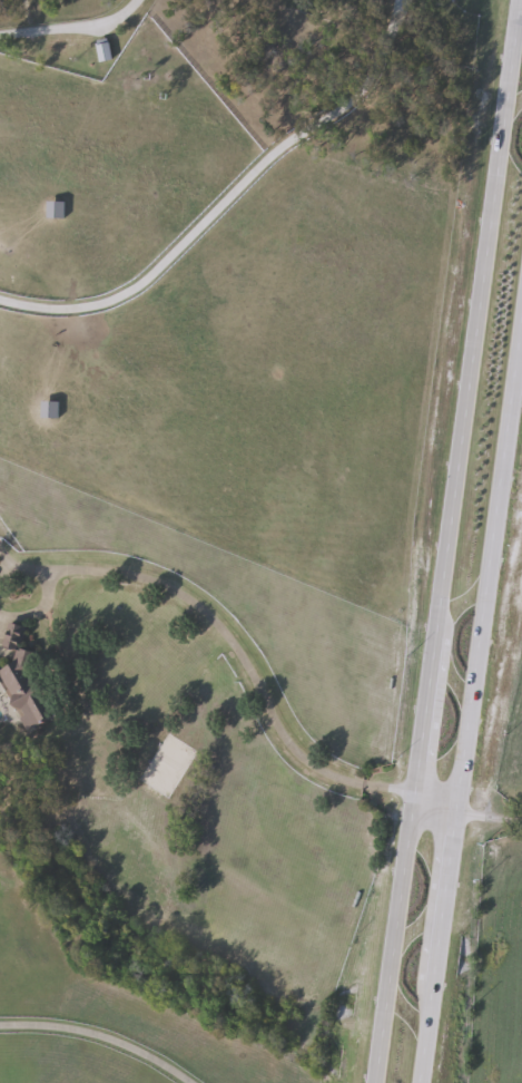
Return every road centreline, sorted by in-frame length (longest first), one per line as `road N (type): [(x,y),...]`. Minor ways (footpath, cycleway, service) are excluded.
road 1 (primary): [(514,0),(372,1082)]
road 2 (primary): [(414,1082),(521,276)]

